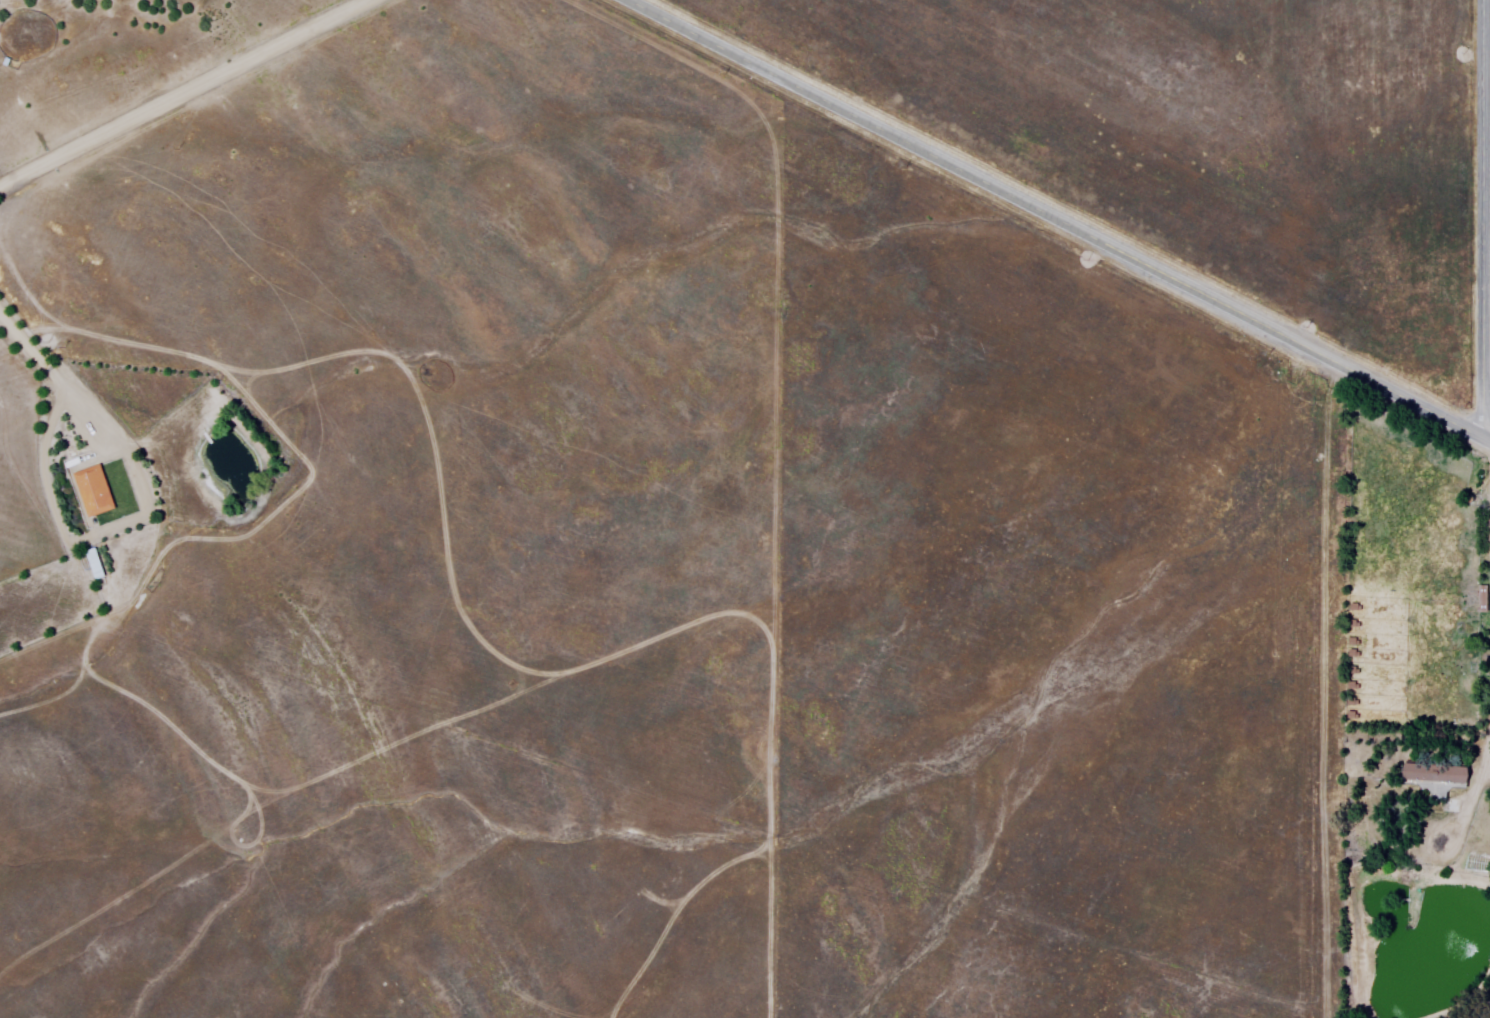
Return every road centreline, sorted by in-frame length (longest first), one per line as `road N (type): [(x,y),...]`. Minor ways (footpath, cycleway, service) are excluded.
road 1 (secondary): [(1489,442),(632,0)]
road 2 (tertiary): [(1484,439),(1486,0)]

